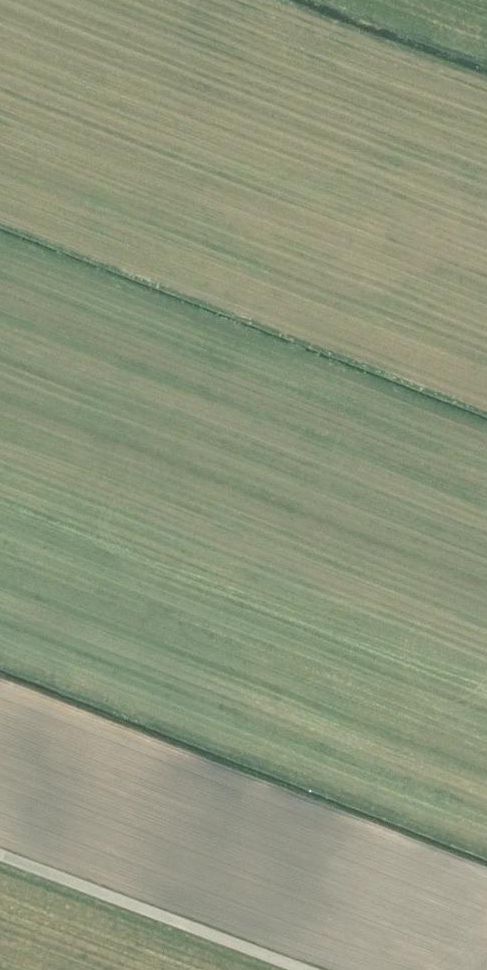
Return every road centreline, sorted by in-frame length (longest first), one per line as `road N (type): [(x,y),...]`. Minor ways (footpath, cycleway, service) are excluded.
road 1 (unclassified): [(329,969),(0,846)]

